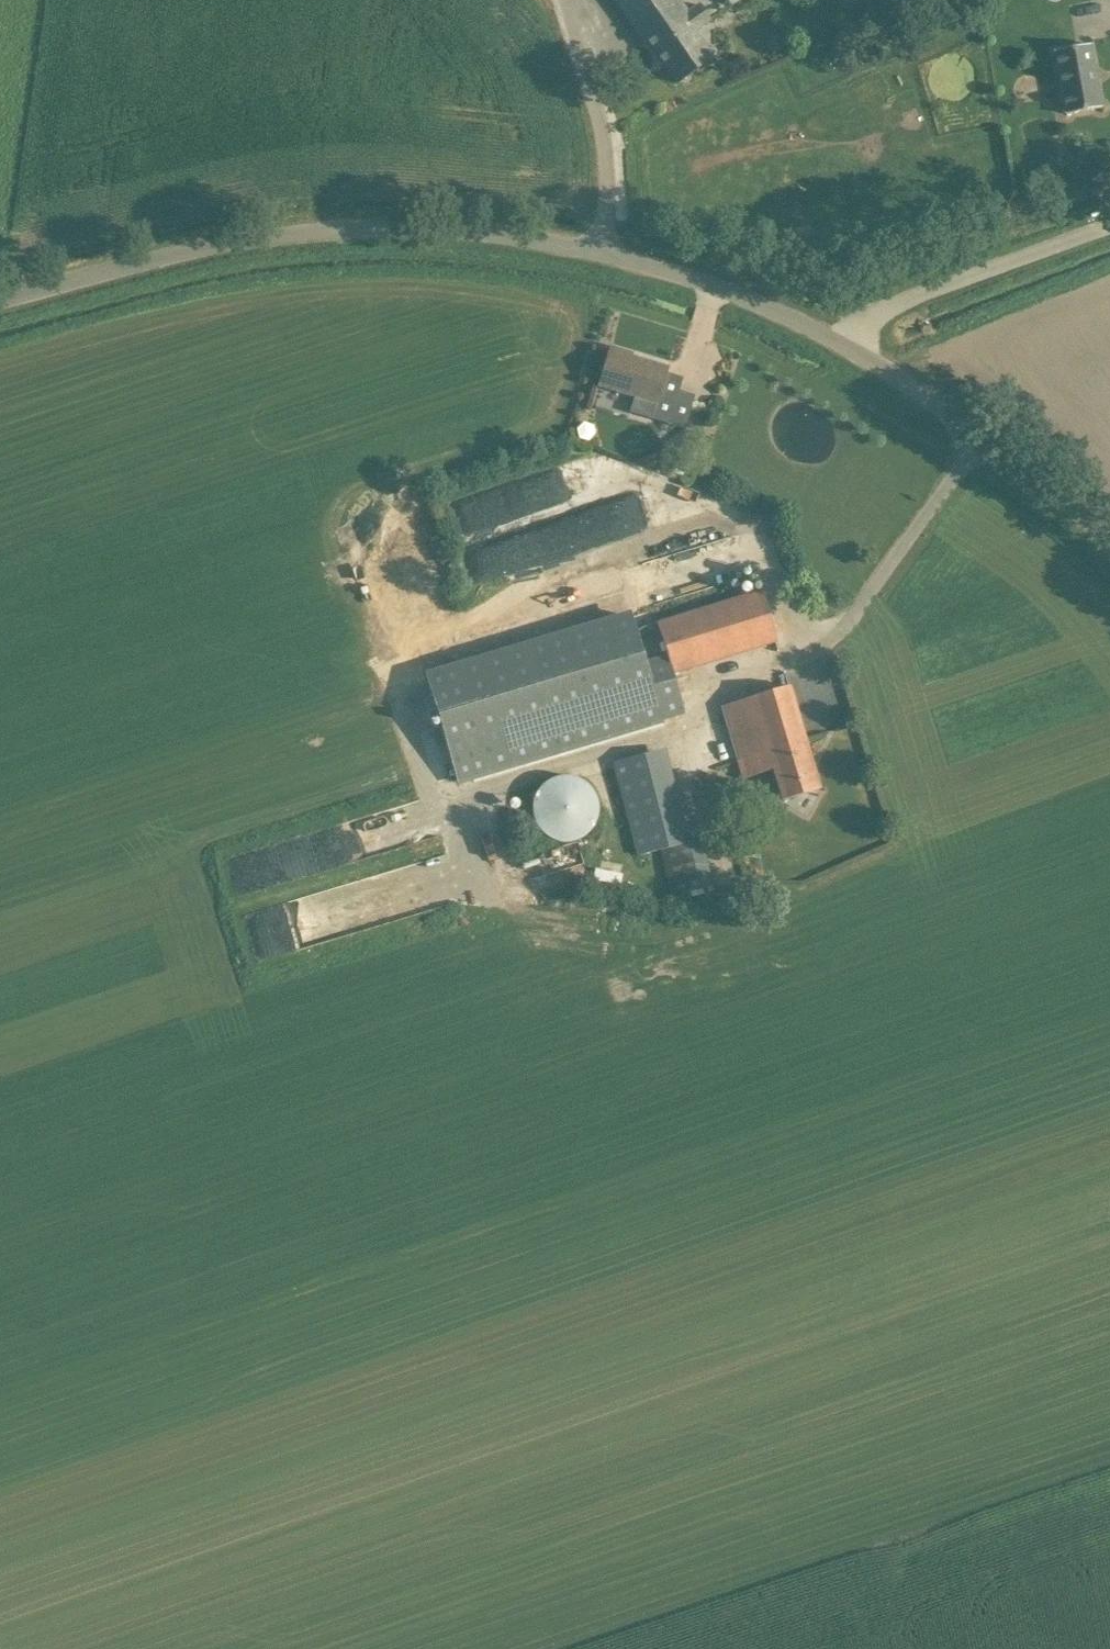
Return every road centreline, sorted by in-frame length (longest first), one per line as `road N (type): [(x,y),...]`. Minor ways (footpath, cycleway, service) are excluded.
road 1 (unclassified): [(858,348),(675,266),(483,229),(282,230),(0,306)]
road 2 (unclassified): [(1109,544),(991,440),(858,348)]
road 3 (residential): [(858,348),(878,319),(1109,233)]

